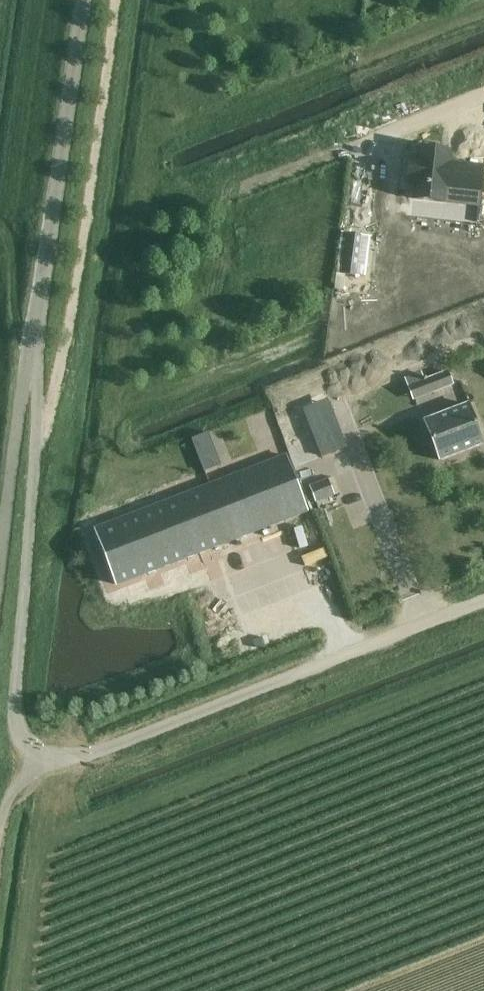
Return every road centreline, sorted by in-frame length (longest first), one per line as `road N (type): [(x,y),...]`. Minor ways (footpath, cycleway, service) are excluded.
road 1 (residential): [(42,758),(89,754),(483,604)]
road 2 (unclassified): [(42,758),(17,729),(36,398),(32,337)]
road 3 (tertiary): [(32,337),(82,0)]
road 4 (residential): [(483,96),(248,186)]
road 5 (tertiary): [(32,337),(0,572)]

